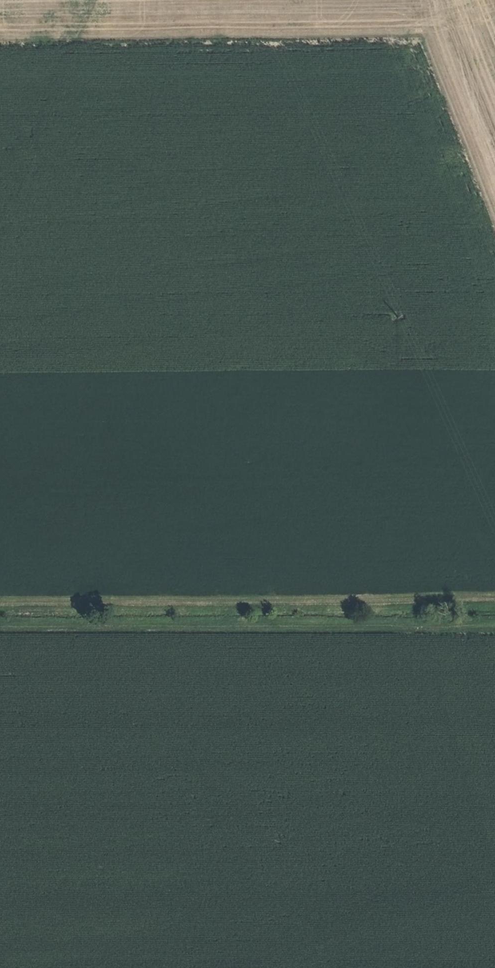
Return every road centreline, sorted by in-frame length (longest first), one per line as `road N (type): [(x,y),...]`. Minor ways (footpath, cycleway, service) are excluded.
road 1 (track): [(0,361),(494,302)]
road 2 (track): [(494,628),(0,628)]
road 3 (track): [(0,239),(96,0)]

